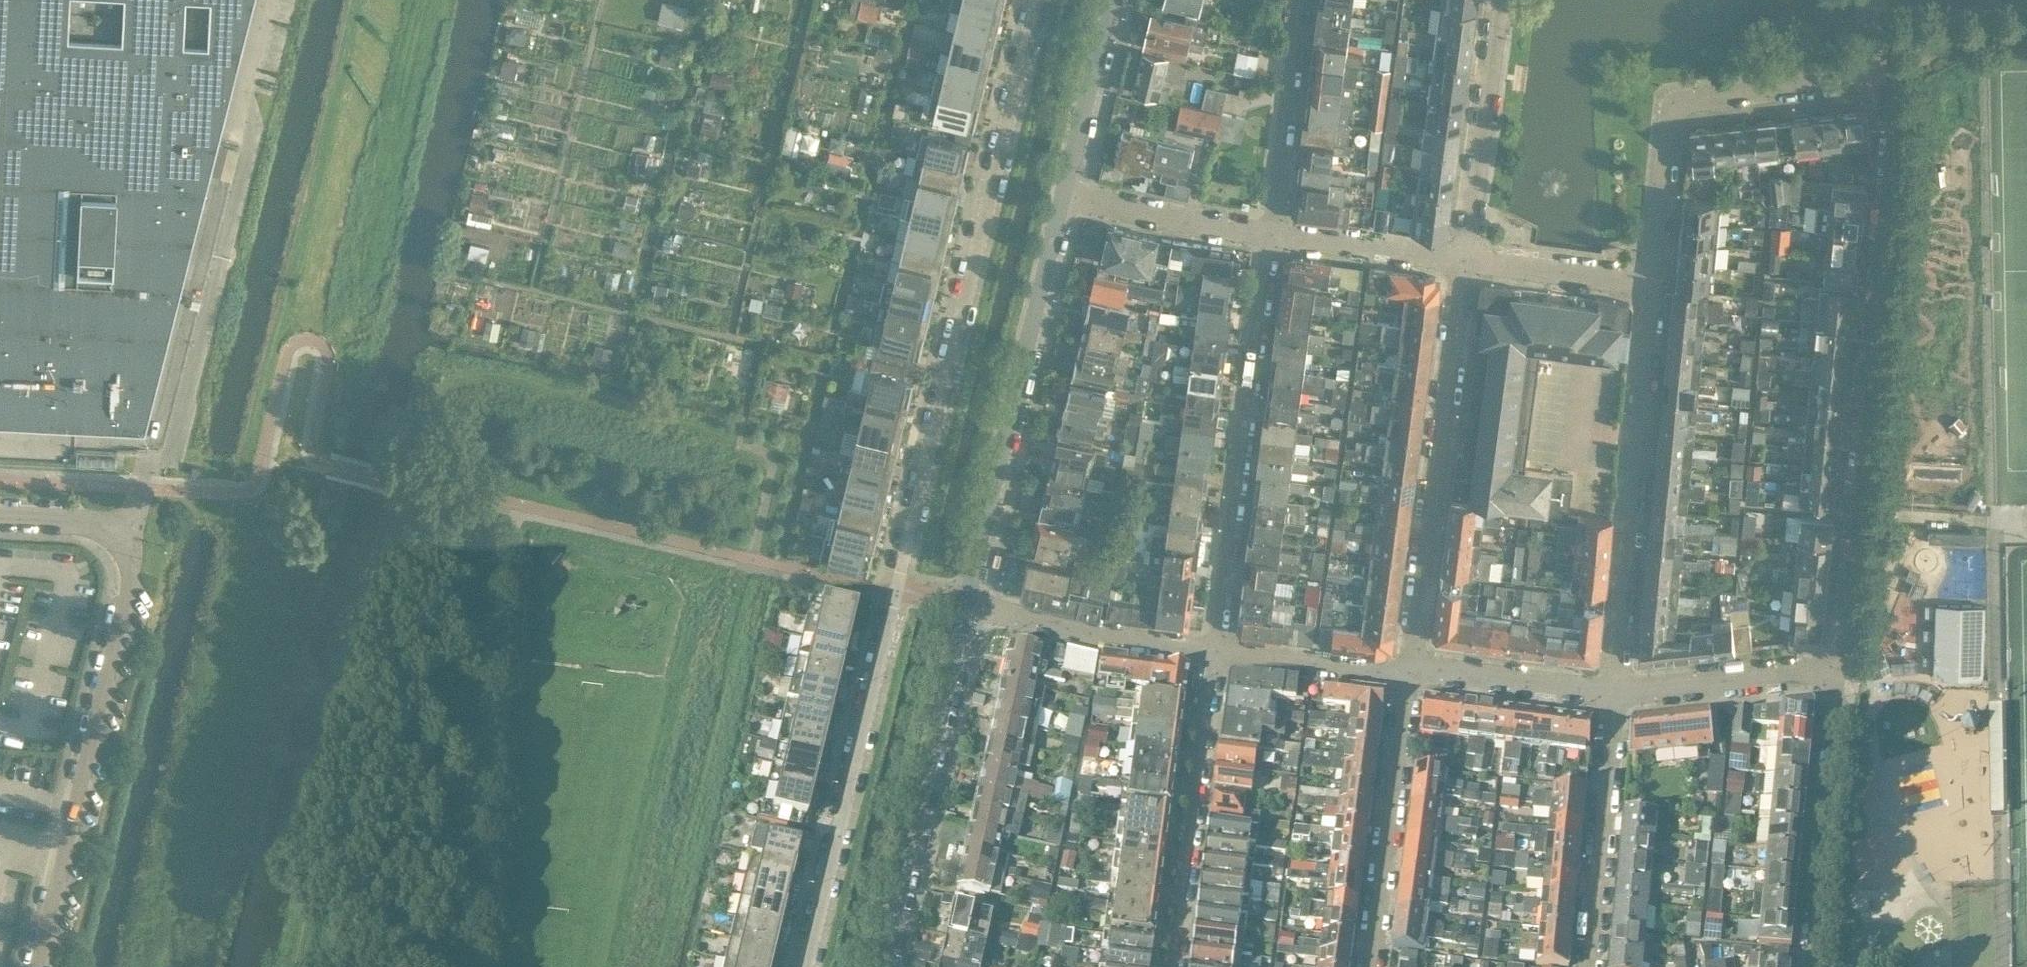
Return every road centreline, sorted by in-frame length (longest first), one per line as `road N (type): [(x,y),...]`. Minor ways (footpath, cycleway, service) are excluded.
road 1 (residential): [(1038,0),(803,966)]
road 2 (residential): [(1842,671),(1897,126),(1883,77)]
road 3 (unclassified): [(36,966),(130,575),(116,536)]
road 4 (tertiary): [(963,608),(1063,195)]
road 5 (residential): [(1265,230),(1215,650)]
road 6 (residential): [(1410,672),(1466,256)]
road 7 (residential): [(1653,280),(1620,693)]
road 8 (residential): [(1653,280),(1673,105),(1883,77)]
road 9 (tertiary): [(881,966),(963,608)]
road 10 (residential): [(1215,650),(1175,966)]
road 11 (residential): [(1410,672),(1369,966)]
road 12 (residential): [(1812,966),(1842,671)]
road 13 (residential): [(1620,693),(1589,966)]
road 14 (residential): [(1503,0),(1466,256)]
road 15 (residential): [(1215,650),(963,608)]
road 16 (residential): [(1265,230),(1302,0)]
road 17 (residential): [(1842,671),(1620,693)]
road 18 (residential): [(1620,693),(1410,672)]
road 19 (residential): [(1265,230),(1063,195)]
road 20 (residential): [(1466,256),(1265,230)]
road 21 (tertiary): [(1063,195),(1111,0)]
road 22 (residential): [(1410,672),(1215,650)]
road 23 (residential): [(1466,256),(1653,280)]

